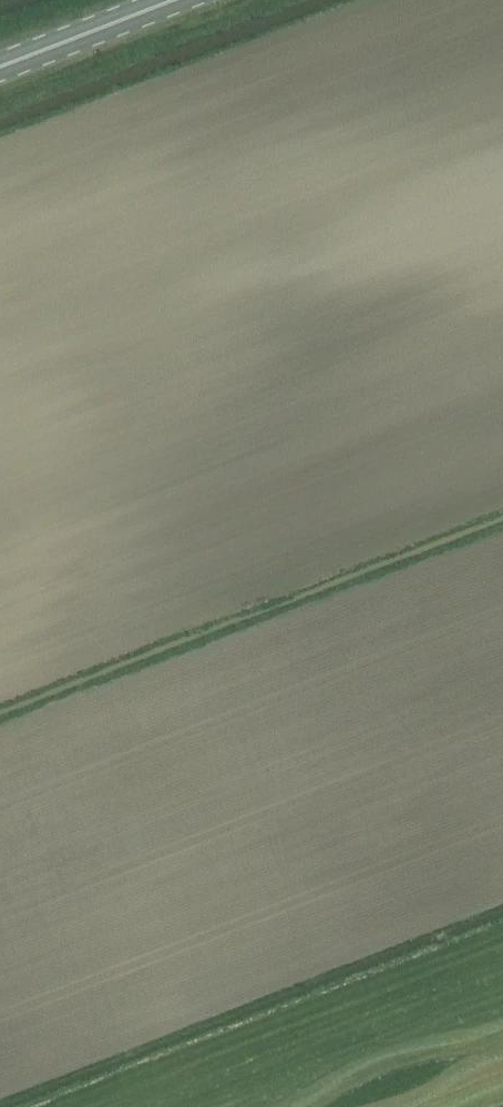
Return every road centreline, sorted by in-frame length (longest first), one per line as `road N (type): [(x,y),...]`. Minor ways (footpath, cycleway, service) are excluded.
road 1 (primary): [(0,65),(174,0)]

